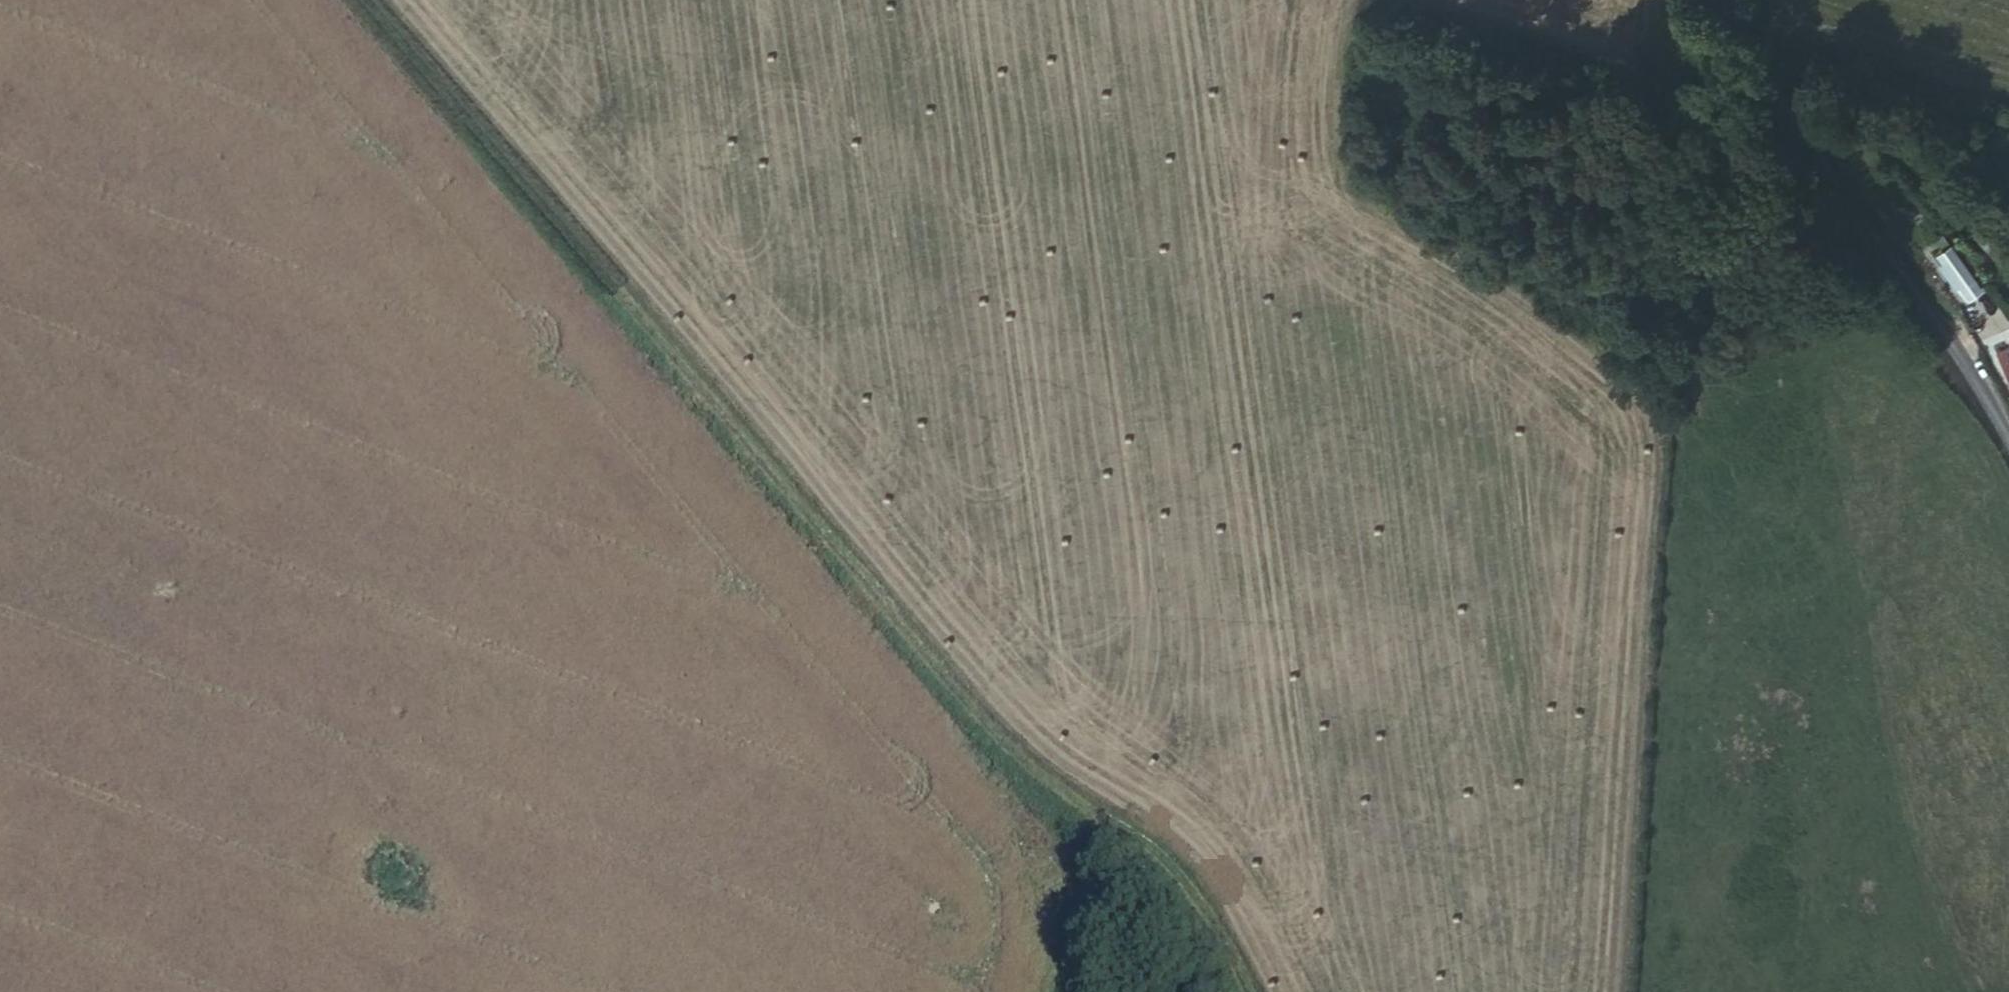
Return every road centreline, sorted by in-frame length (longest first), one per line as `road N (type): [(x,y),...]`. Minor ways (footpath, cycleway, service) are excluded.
road 1 (track): [(366,0),(862,580),(1038,772)]
road 2 (unclassified): [(1733,0),(1755,65),(1949,337),(2008,446)]

